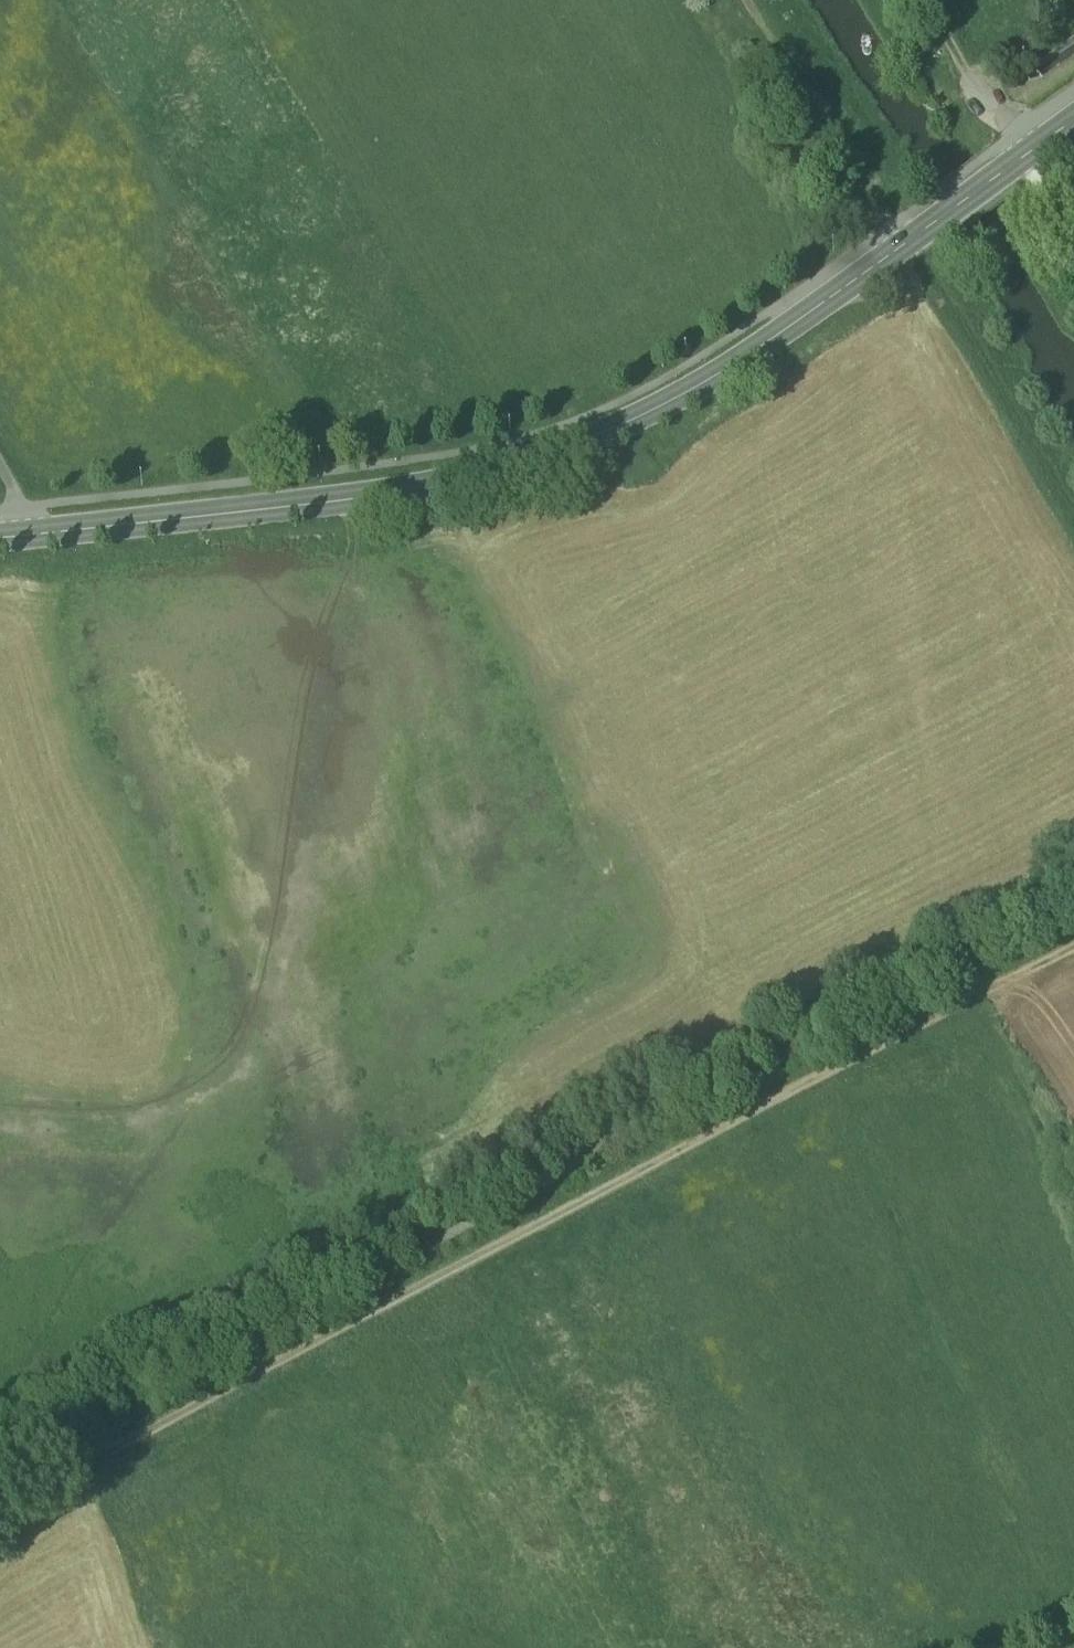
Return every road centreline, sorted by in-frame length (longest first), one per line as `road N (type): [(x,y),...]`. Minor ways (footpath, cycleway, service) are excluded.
road 1 (track): [(0,1515),(1073,951)]
road 2 (tertiary): [(0,541),(420,497),(616,434),(764,351),(1026,160)]
road 3 (track): [(1015,133),(931,0)]
road 4 (track): [(1073,263),(1036,198),(1015,133)]

